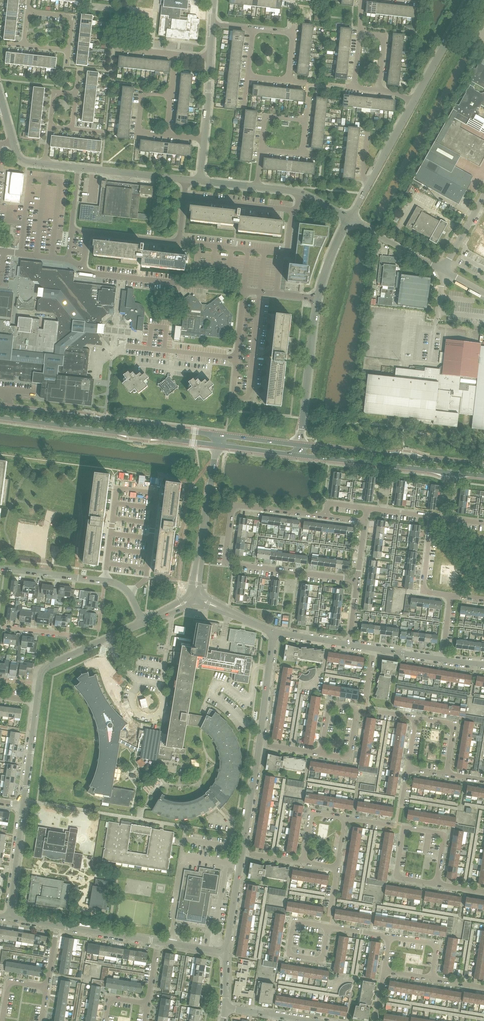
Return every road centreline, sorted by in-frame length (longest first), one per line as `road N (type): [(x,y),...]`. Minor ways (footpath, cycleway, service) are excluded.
road 1 (residential): [(325,516),(234,504),(226,563),(356,580)]
road 2 (residential): [(129,593),(146,577),(157,495),(118,490),(106,582)]
road 3 (secondary): [(218,435),(0,407)]
road 4 (secondary): [(0,417),(216,445)]
road 5 (secondary): [(299,457),(483,476)]
road 6 (secondary): [(483,465),(300,445)]
road 7 (residential): [(446,775),(408,769),(416,719),(454,726),(448,761)]
road 8 (residential): [(261,293),(251,399),(234,397),(238,359)]
road 9 (residential): [(244,291),(84,268)]
road 10 (residential): [(304,863),(338,869),(347,819),(312,814),(306,851)]
road 11 (residential): [(437,885),(397,879),(406,828),(445,835),(442,857)]
road 12 (residential): [(195,595),(216,445)]
road 13 (residential): [(300,445),(317,299)]
road 14 (residential): [(322,754),(330,707),(358,709),(351,752),(343,757)]

